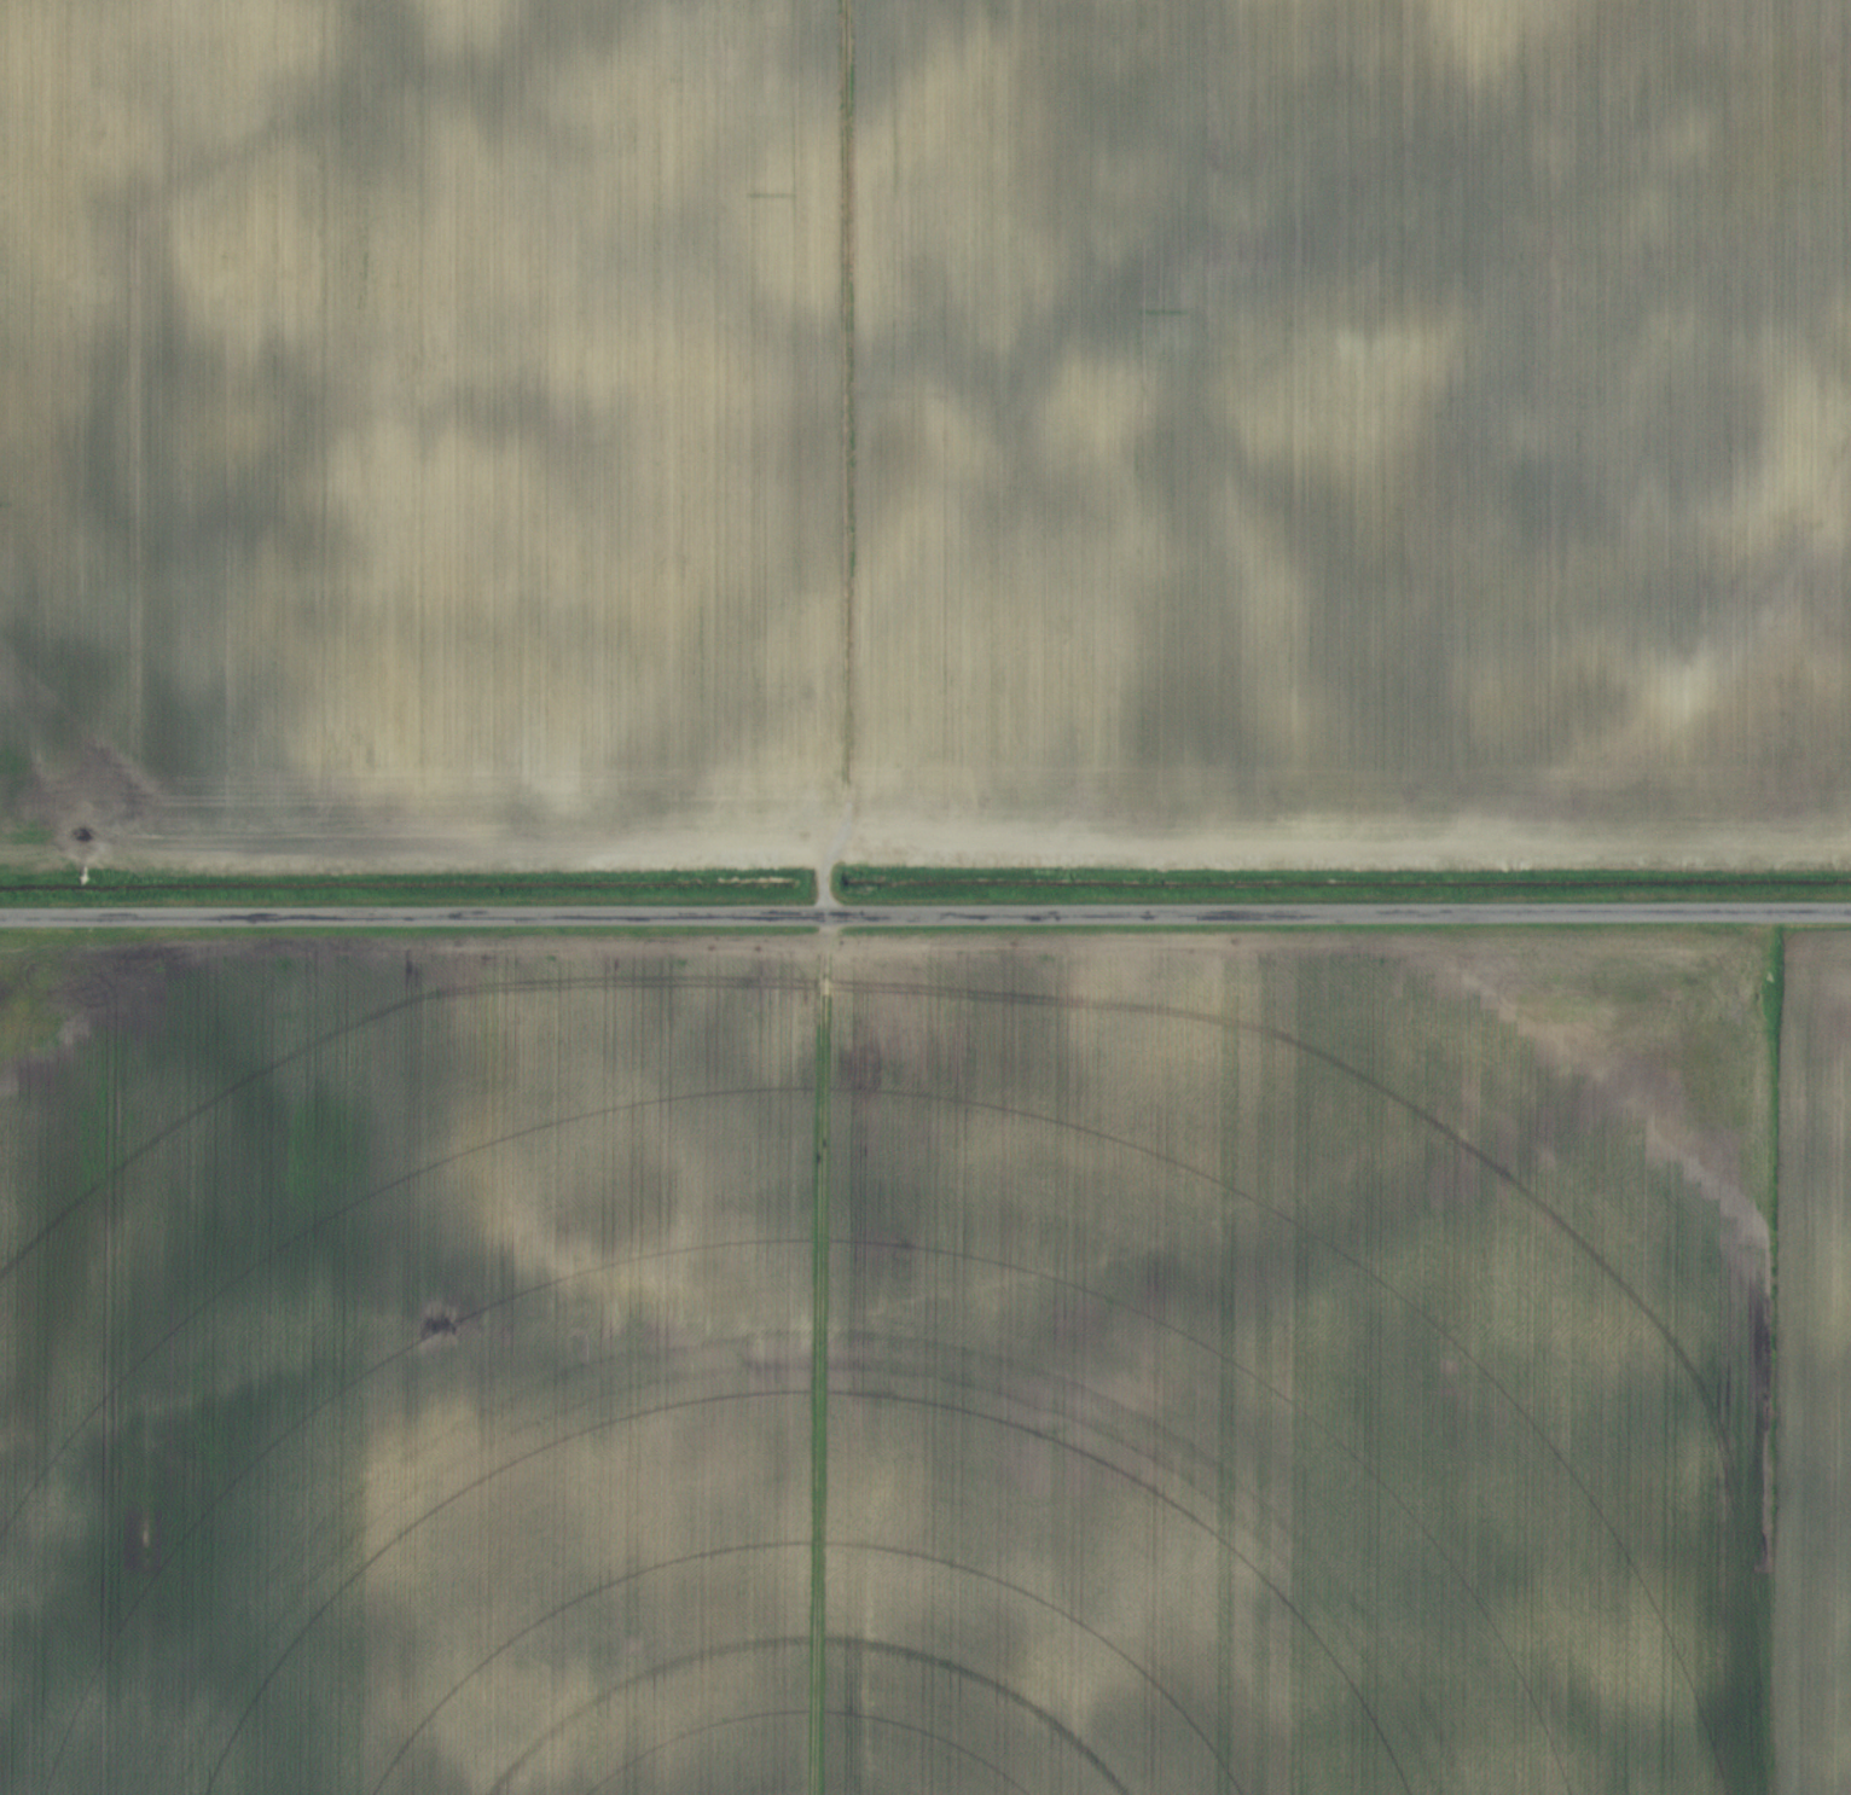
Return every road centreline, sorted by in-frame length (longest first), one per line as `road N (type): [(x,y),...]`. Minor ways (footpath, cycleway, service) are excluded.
road 1 (residential): [(0,912),(1850,907)]

